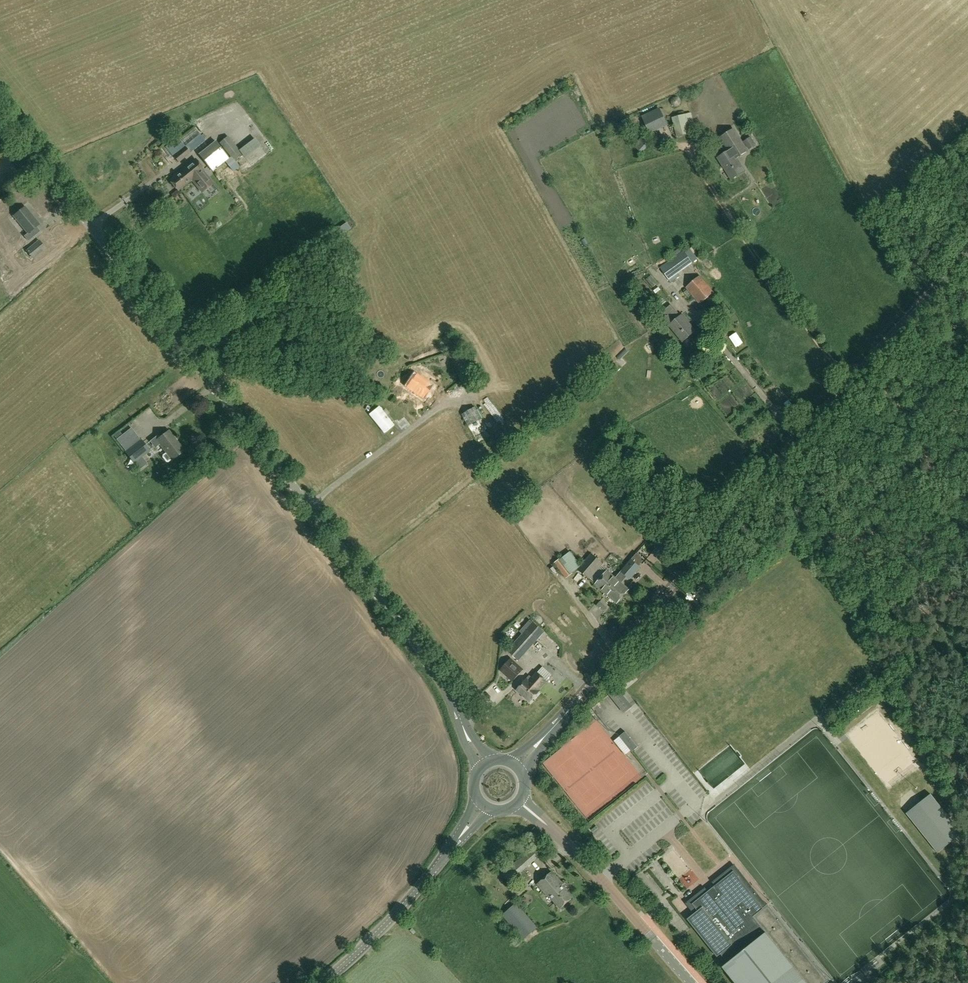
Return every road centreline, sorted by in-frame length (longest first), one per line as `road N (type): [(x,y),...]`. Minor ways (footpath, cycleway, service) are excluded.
road 1 (tertiary): [(463,725),(430,663),(0,109)]
road 2 (tertiary): [(545,737),(967,254)]
road 3 (tertiary): [(691,982),(548,826)]
road 4 (tertiary): [(324,982),(459,838)]

